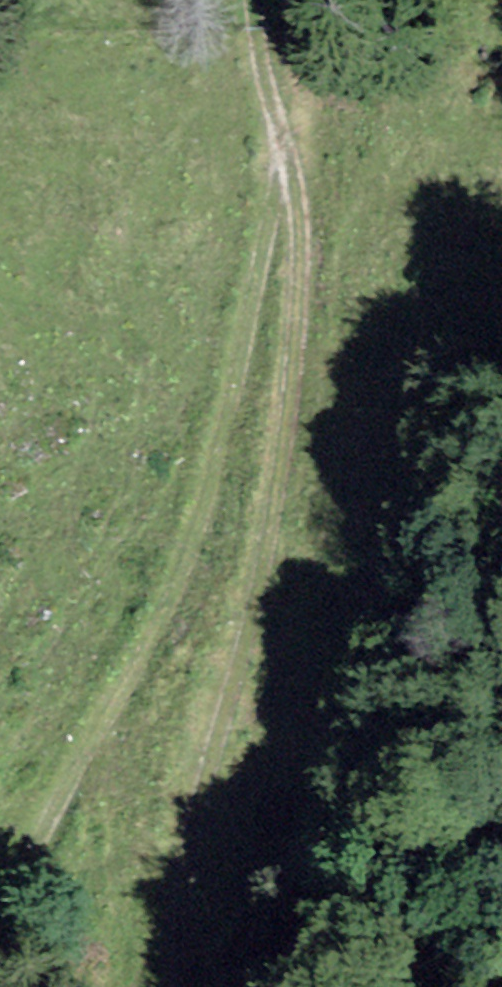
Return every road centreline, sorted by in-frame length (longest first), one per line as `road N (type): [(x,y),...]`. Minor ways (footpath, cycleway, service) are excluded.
road 1 (track): [(252,0),(272,122),(274,185),(208,503),(155,634),(0,912)]
road 2 (track): [(272,122),(298,197),(301,247),(289,385),(235,649),(192,764),(177,986)]

